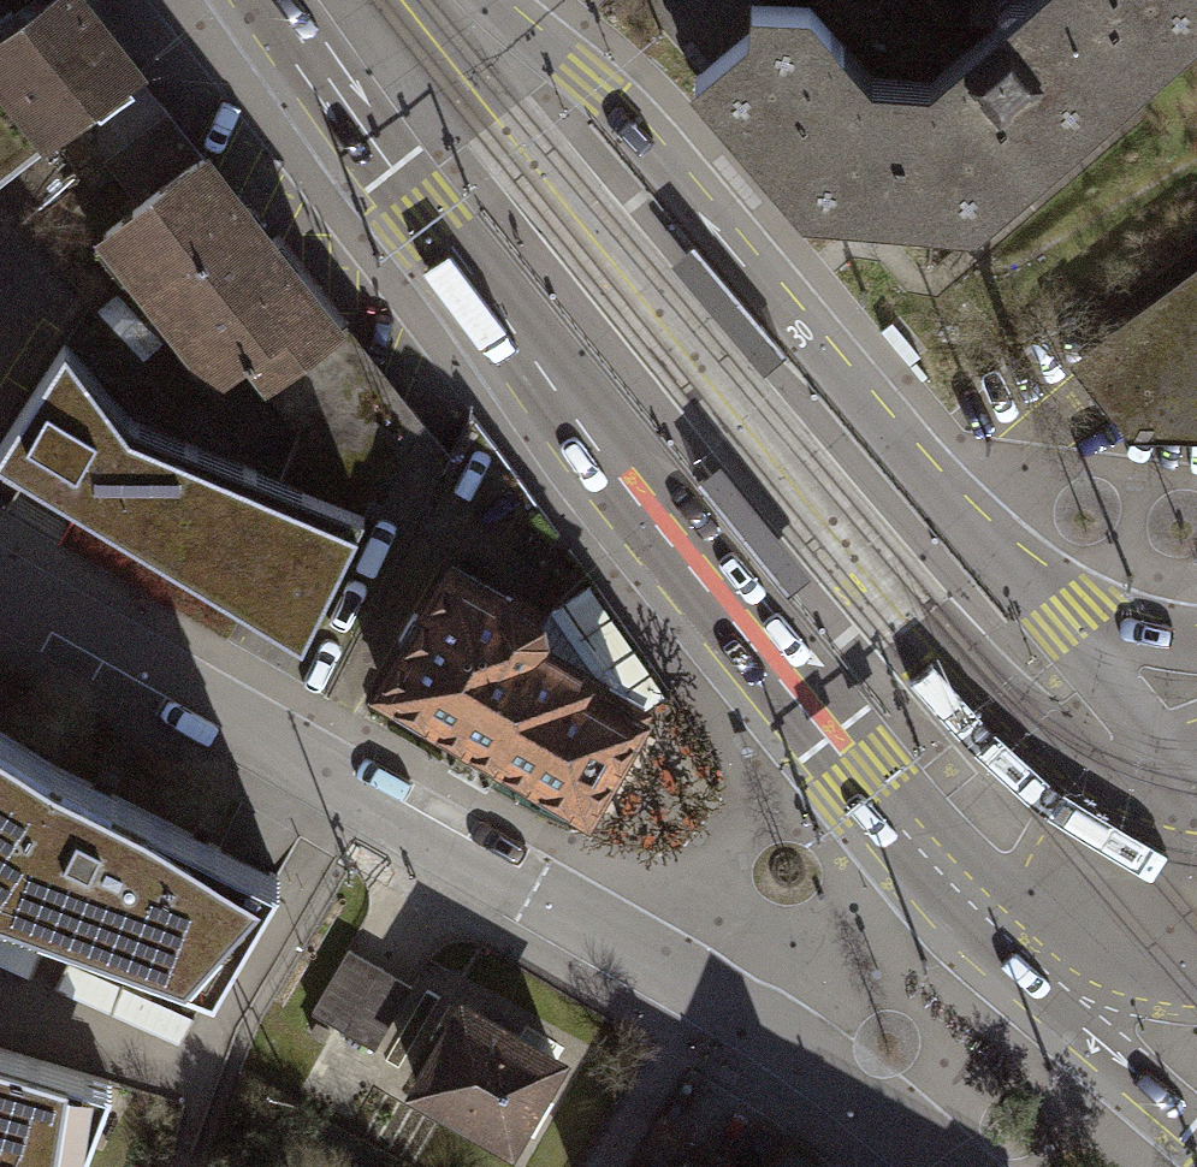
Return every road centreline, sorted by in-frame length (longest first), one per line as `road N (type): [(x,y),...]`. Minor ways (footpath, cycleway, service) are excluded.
road 1 (tertiary): [(269,0),(428,223),(859,770),(1040,979)]
road 2 (unclassified): [(948,1166),(824,1065),(697,986),(0,588)]
road 3 (tertiary): [(1055,615),(928,482),(642,136),(590,82),(488,0)]
road 4 (tertiary): [(1166,753),(1088,838),(1062,887),(1040,979)]
road 5 (tertiary): [(1040,979),(1196,1126)]
road 6 (tertiary): [(1166,753),(1055,615)]
road 7 (tertiary): [(1040,979),(1196,993)]
road 8 (tertiary): [(1196,662),(1055,615)]

